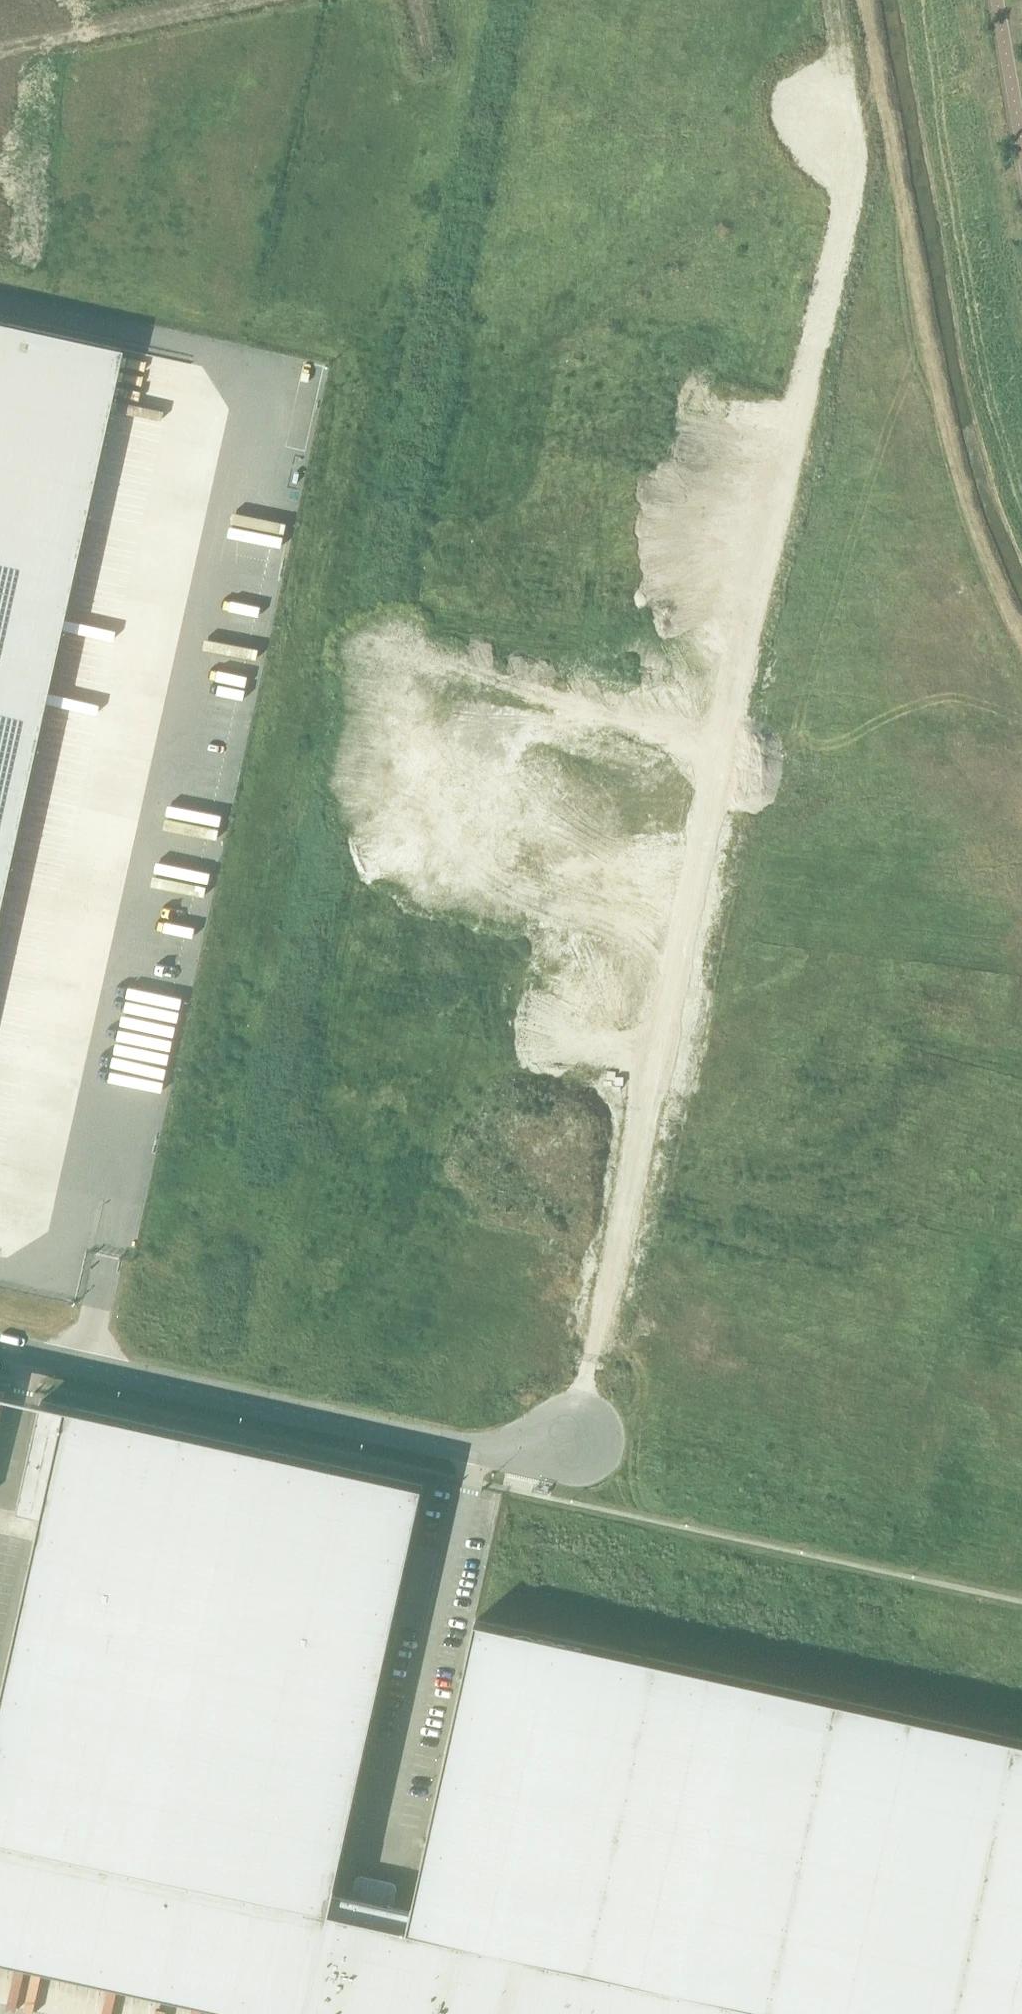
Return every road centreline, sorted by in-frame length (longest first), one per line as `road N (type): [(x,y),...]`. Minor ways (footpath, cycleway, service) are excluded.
road 1 (track): [(822,109),(848,176),(570,1439)]
road 2 (residential): [(0,1346),(471,1450),(570,1439)]

